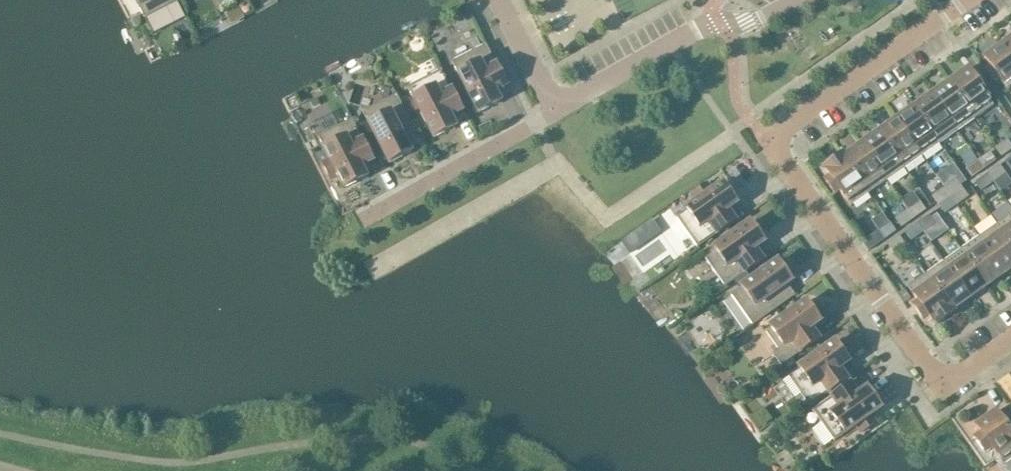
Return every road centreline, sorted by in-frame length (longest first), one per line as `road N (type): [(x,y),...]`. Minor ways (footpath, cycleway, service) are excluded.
road 1 (residential): [(967,0),(763,145),(931,381),(948,384),(1010,339)]
road 2 (residential): [(555,111),(699,29),(751,26),(799,0)]
road 3 (residential): [(366,219),(555,111)]
road 4 (residential): [(498,0),(555,111)]

